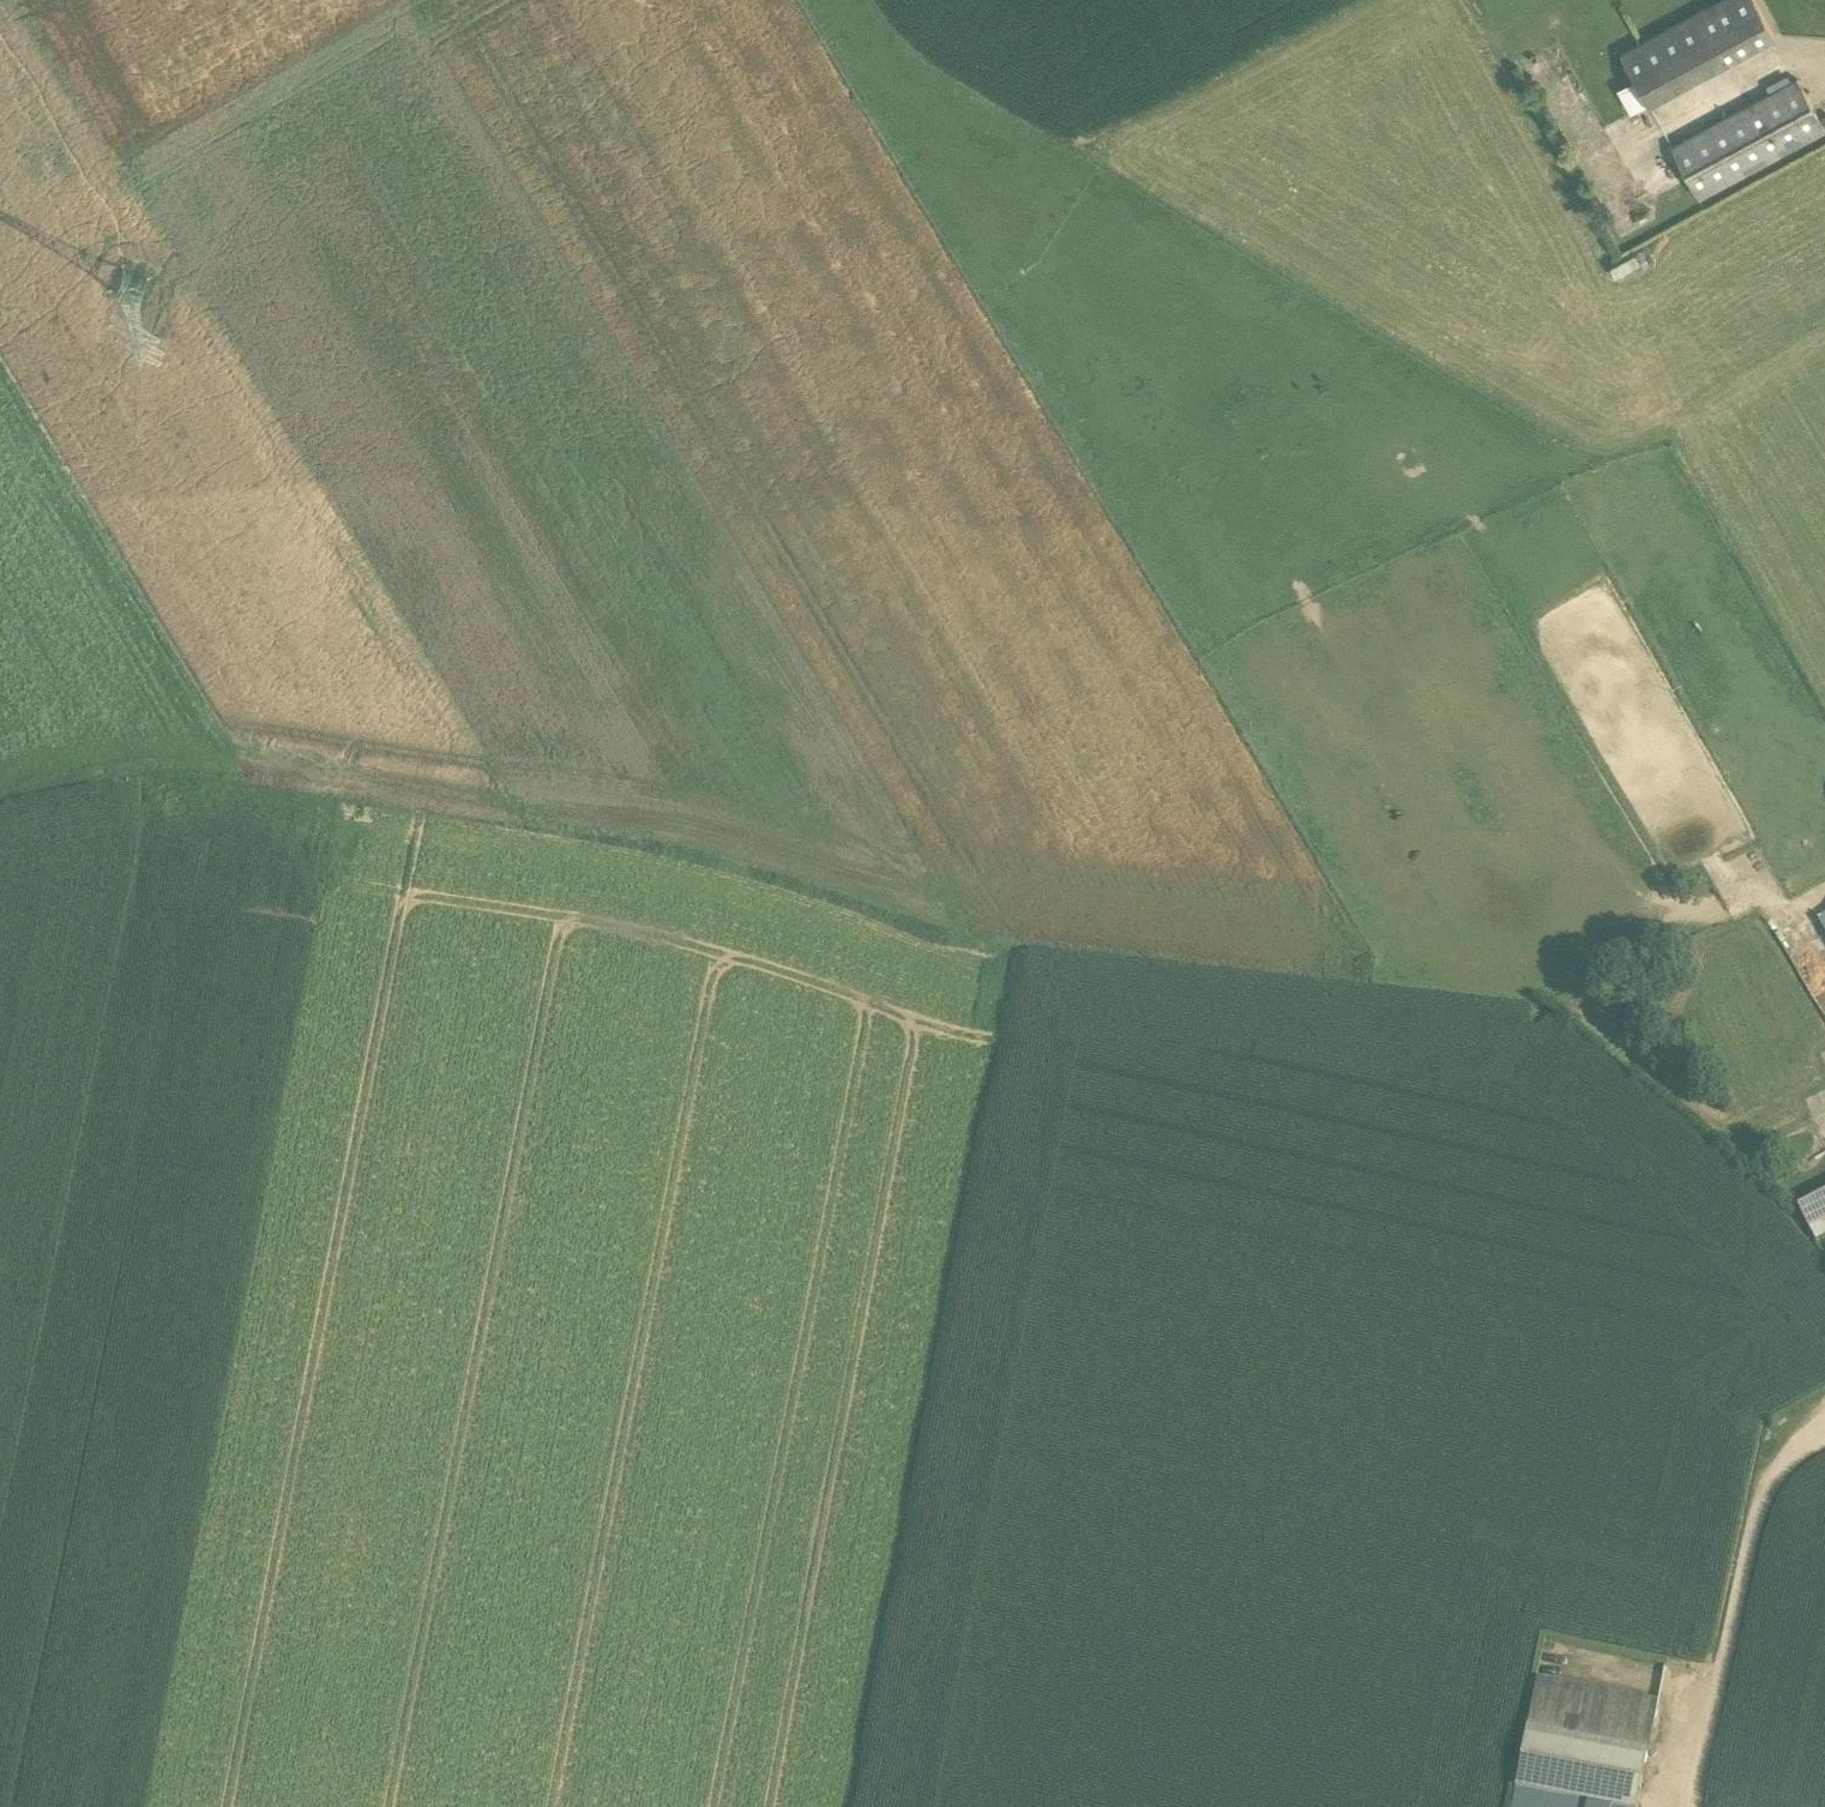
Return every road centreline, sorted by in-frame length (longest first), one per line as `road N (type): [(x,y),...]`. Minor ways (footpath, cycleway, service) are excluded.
road 1 (track): [(1695,1806),(1762,1506),(1792,1457),(1824,1432)]

